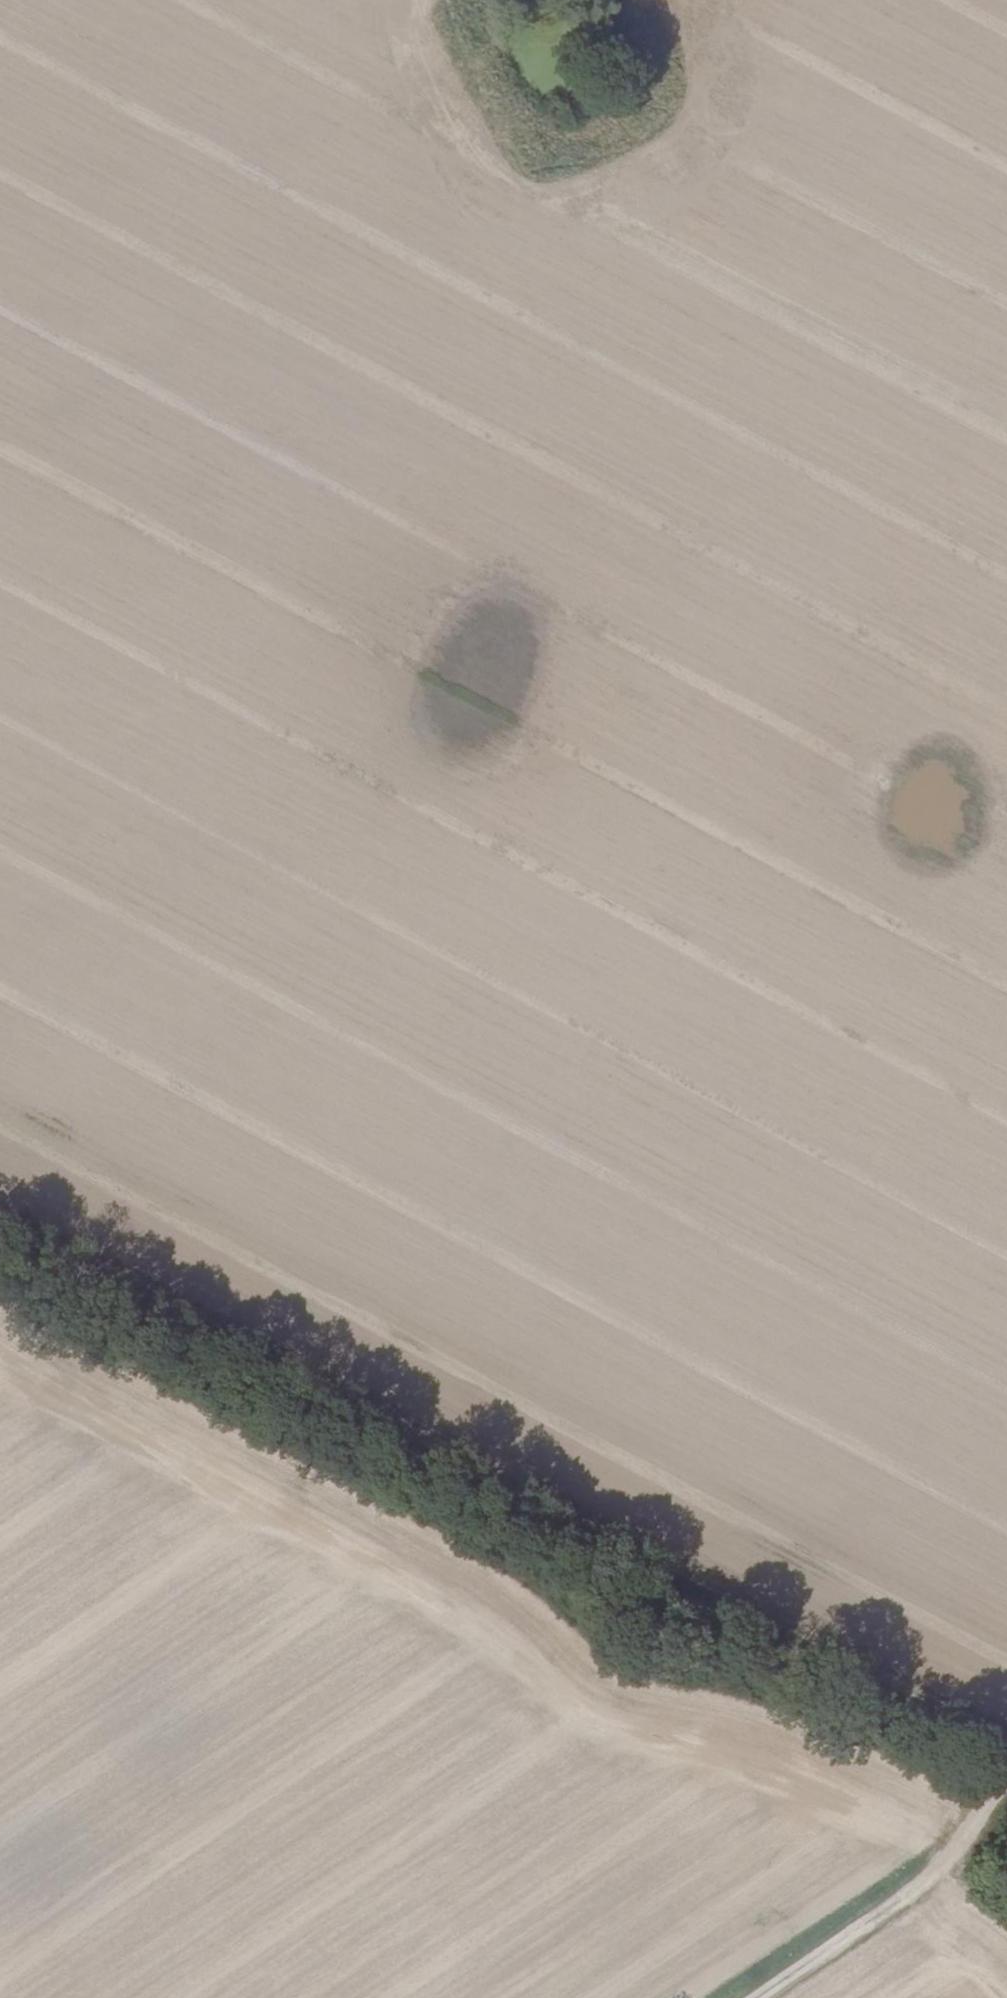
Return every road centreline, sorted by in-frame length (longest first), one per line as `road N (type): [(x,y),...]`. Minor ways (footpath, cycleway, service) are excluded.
road 1 (track): [(1006,1770),(953,1866),(763,1997)]

